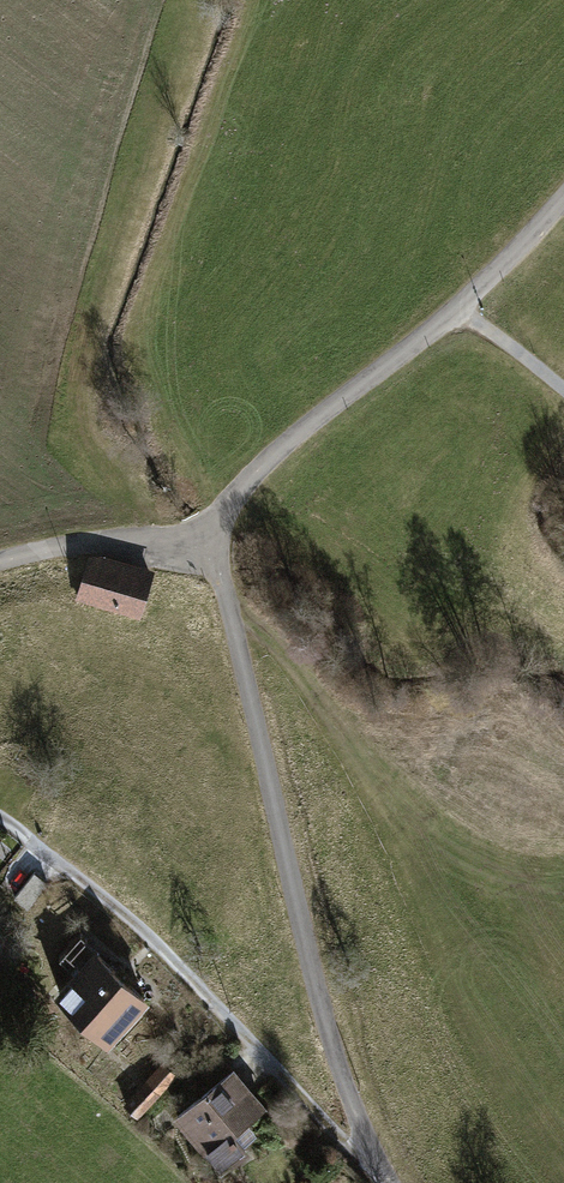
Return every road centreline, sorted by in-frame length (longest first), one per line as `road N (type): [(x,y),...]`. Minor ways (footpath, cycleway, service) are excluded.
road 1 (unclassified): [(392,1182),(367,1142),(328,1024),(213,539)]
road 2 (unclassified): [(213,539),(253,471),(455,310),(563,193)]
road 3 (track): [(0,819),(139,927),(330,1129),(367,1142)]
road 4 (unclassified): [(0,563),(66,547),(213,539)]
road 5 (track): [(563,390),(455,310)]

